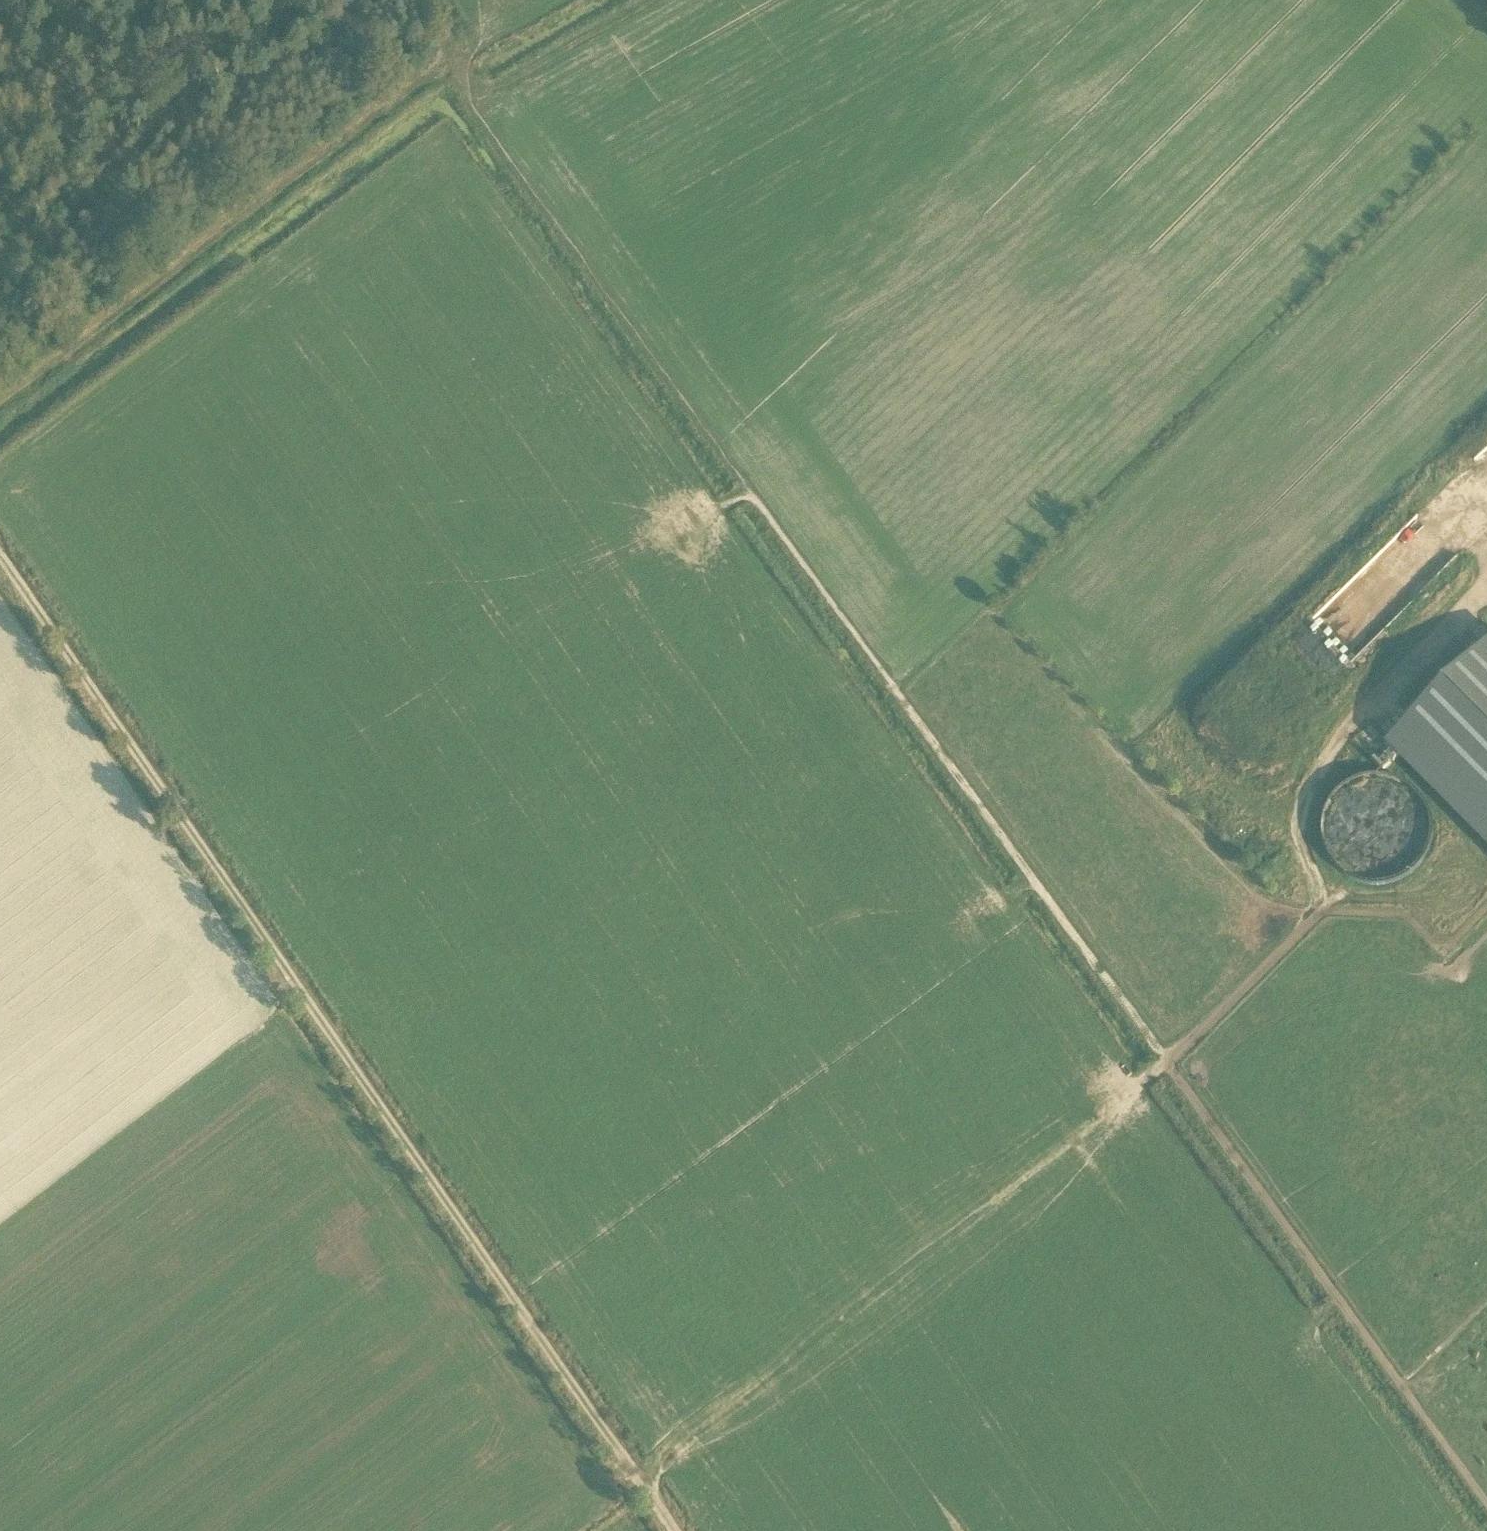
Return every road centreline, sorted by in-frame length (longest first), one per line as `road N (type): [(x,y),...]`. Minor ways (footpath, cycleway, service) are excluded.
road 1 (track): [(1165,1066),(471,104)]
road 2 (track): [(677,1530),(0,558)]
road 3 (track): [(0,413),(437,83)]
road 4 (track): [(1339,896),(1255,986),(1144,1084)]
road 5 (track): [(437,83),(471,104),(652,0)]

